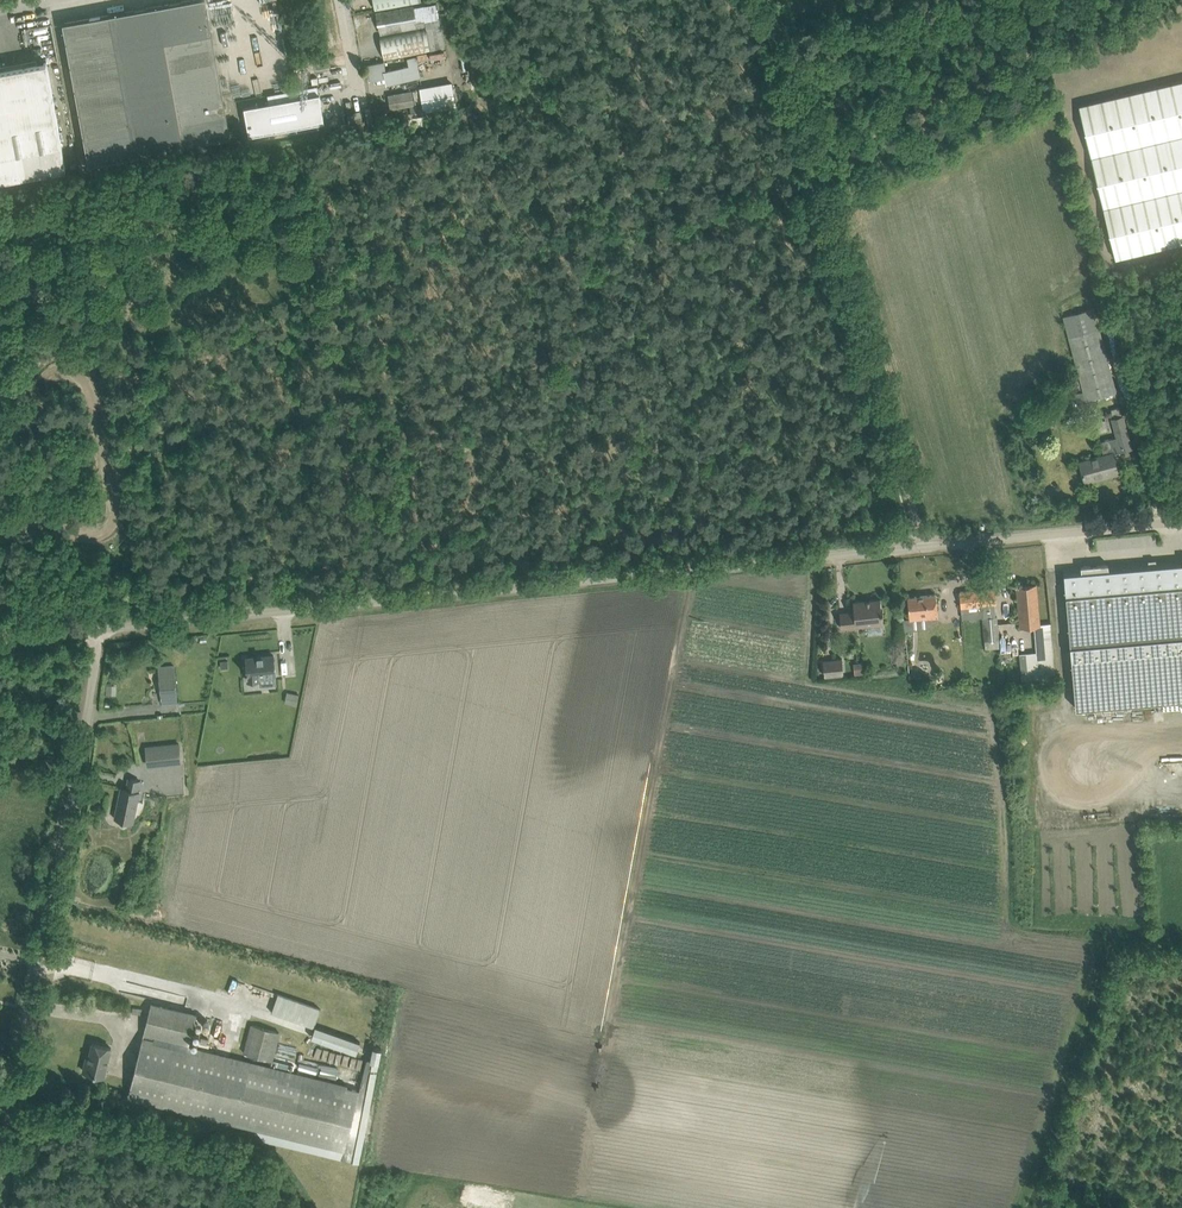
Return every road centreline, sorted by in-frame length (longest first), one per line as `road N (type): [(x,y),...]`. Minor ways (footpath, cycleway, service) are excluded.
road 1 (unclassified): [(100,629),(1181,526)]
road 2 (unclassified): [(0,1203),(8,1076),(100,629)]
road 3 (track): [(770,0),(919,548)]
road 4 (track): [(423,597),(376,409)]

